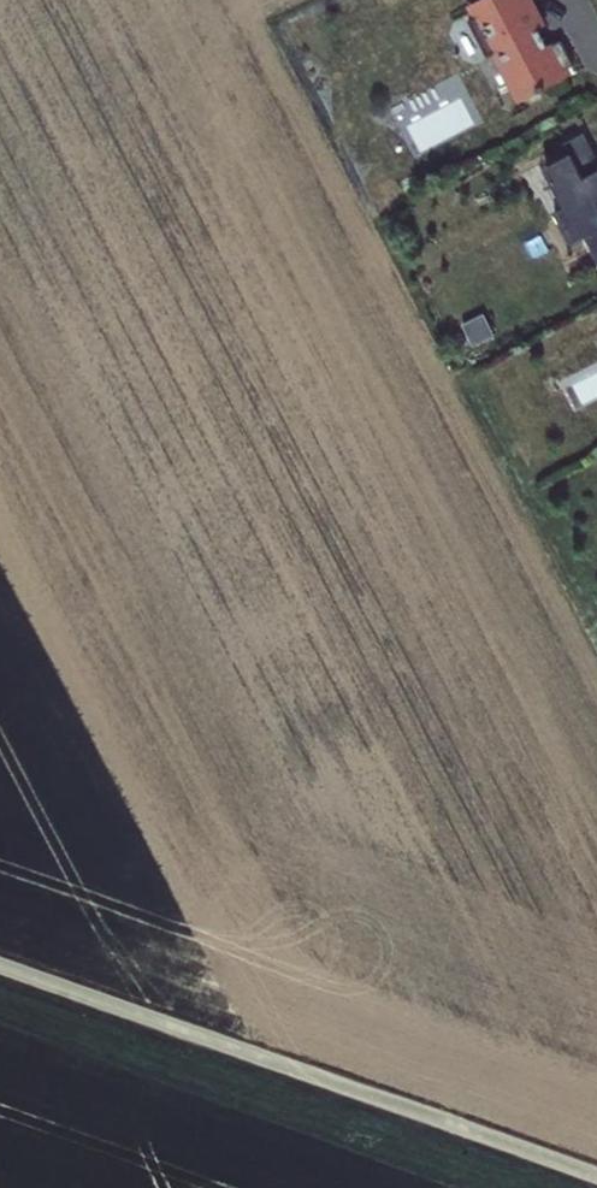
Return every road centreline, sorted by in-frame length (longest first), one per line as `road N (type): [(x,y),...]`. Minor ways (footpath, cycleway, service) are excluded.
road 1 (unclassified): [(596,1179),(0,968)]

